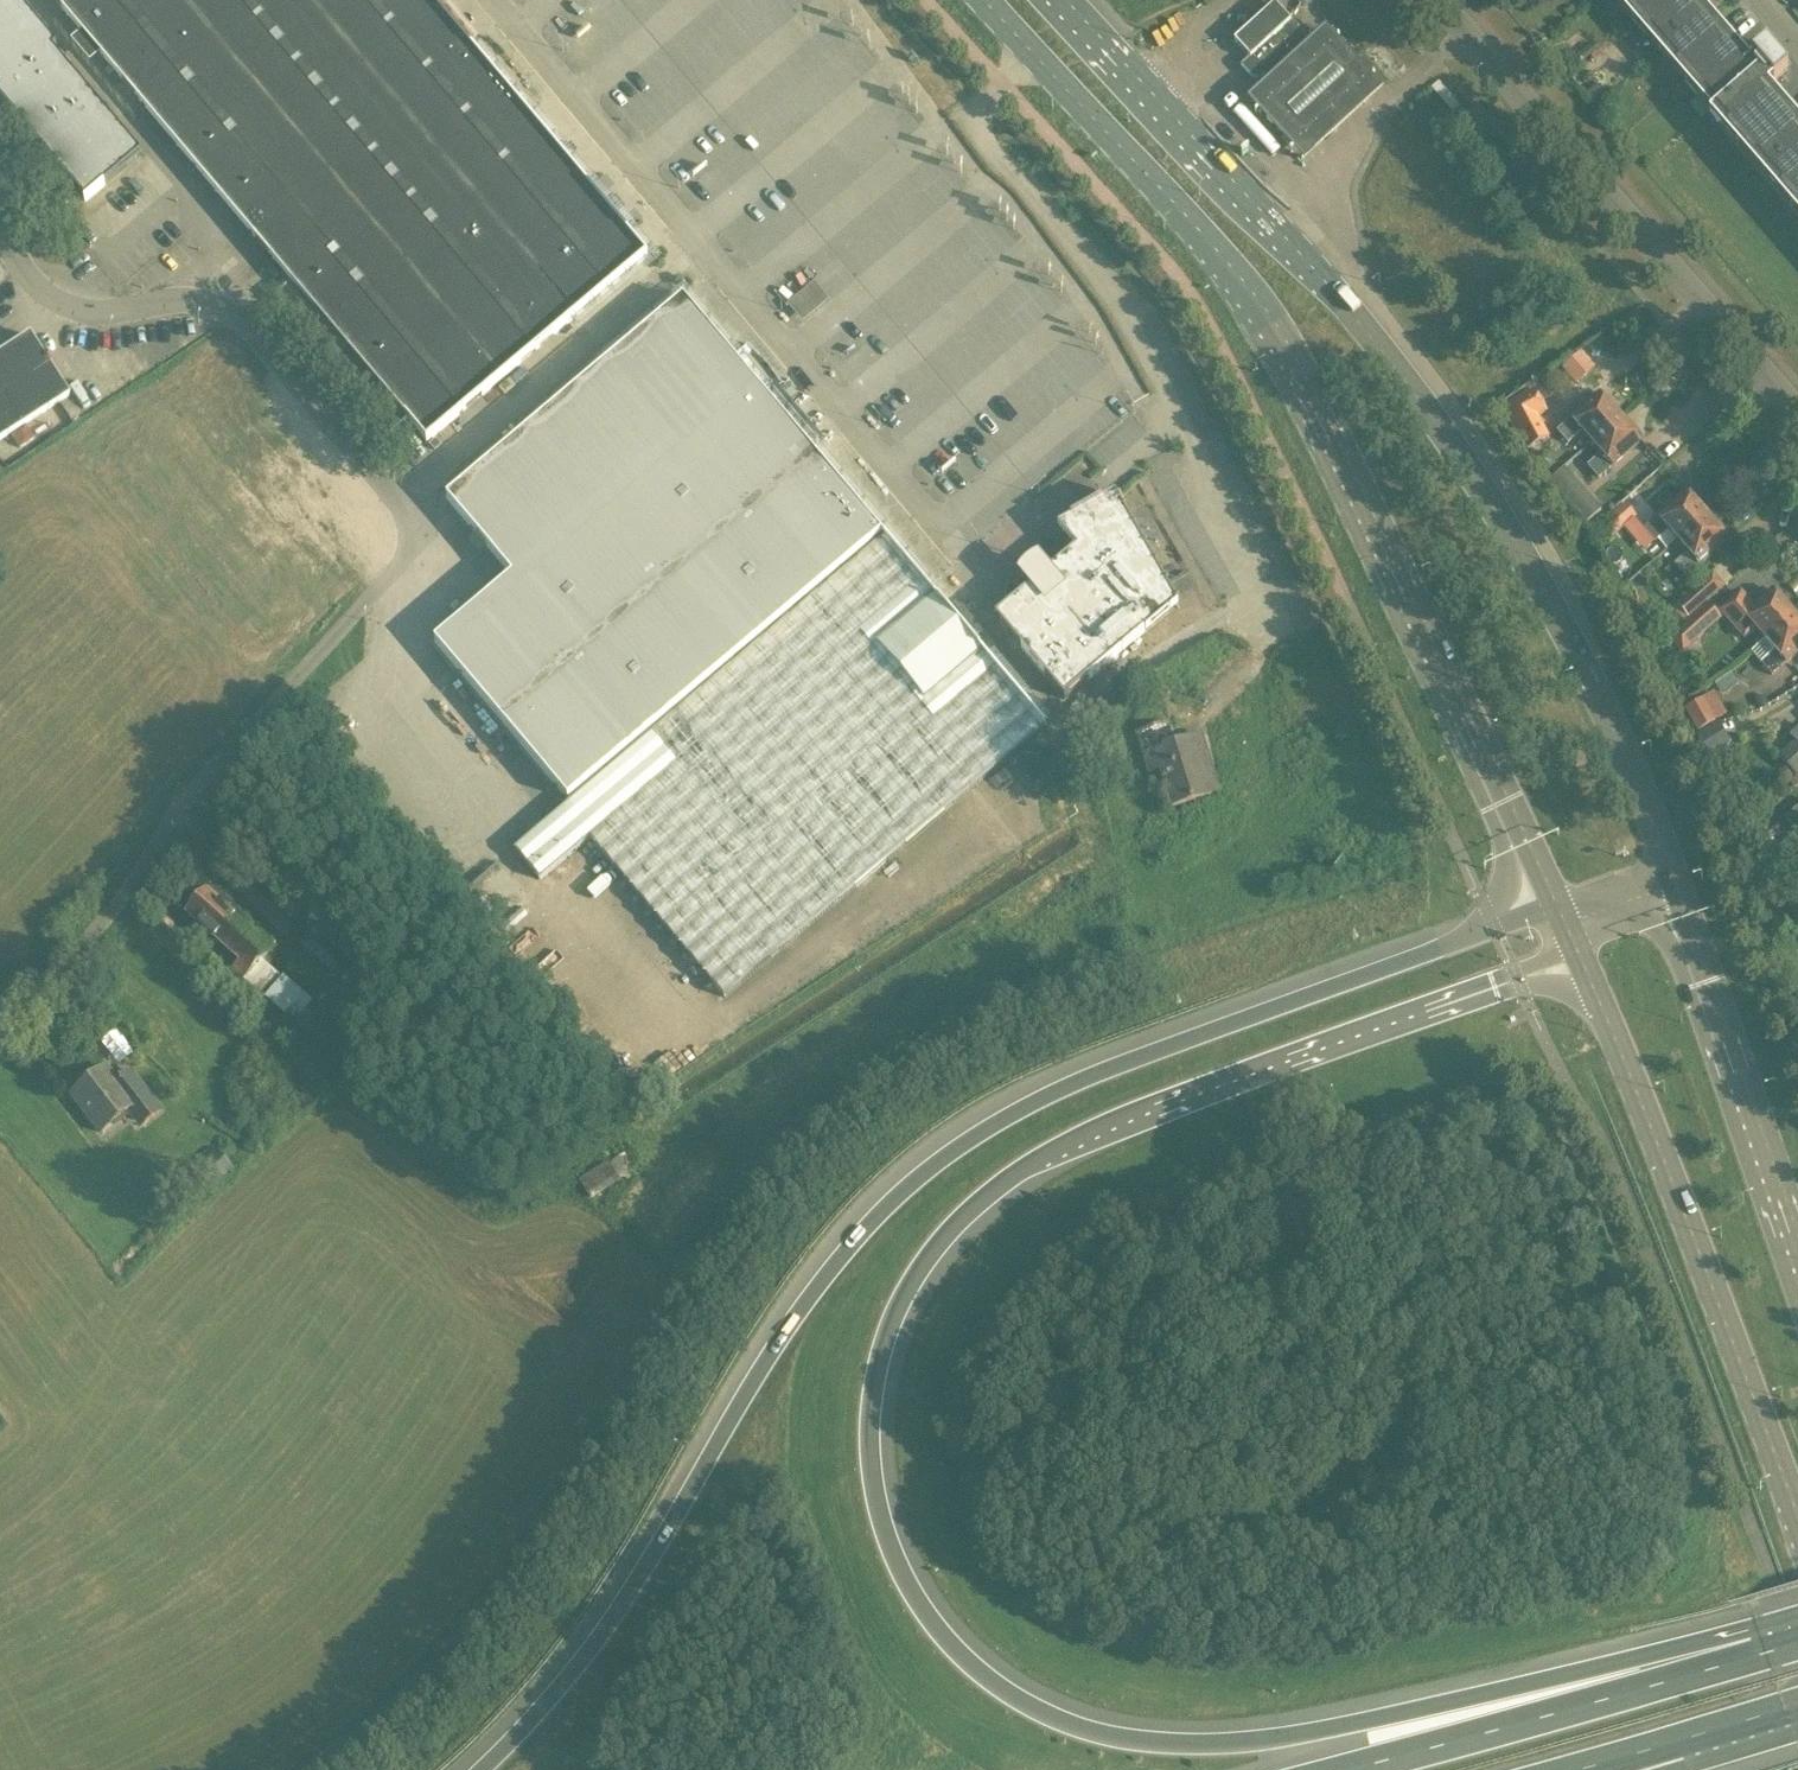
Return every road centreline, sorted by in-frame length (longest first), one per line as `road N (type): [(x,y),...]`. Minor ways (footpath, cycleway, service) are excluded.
road 1 (motorway): [(1764,1653),(1290,1737),(1228,1742),(1107,1734),(1044,1713),(983,1673),(929,1620),(895,1562),(874,1499),(869,1431),(878,1370),(905,1303),(936,1255),(1009,1177),(1153,1101),(1576,949)]
road 2 (motorway): [(1556,903),(1036,1106),(920,1179),(839,1260),(777,1343),(569,1675),(489,1769)]
road 3 (unclassified): [(0,1022),(101,925),(176,811),(400,561),(409,537),(404,510),(241,320),(206,303),(82,311),(58,304),(31,283),(0,232)]
road 4 (primary): [(1678,885),(1550,595),(1458,452),(1339,301),(1060,0)]
road 5 (primary): [(1038,55),(1217,250),(1343,474),(1556,903)]
road 6 (residential): [(1263,600),(1119,310),(1089,263),(981,141),(982,107),(1038,55)]
road 7 (primary): [(1576,949),(1797,1519)]
road 8 (residential): [(1438,0),(1797,414)]
road 9 (motorway): [(1764,1653),(1347,1769)]
road 10 (primary): [(1797,1238),(1678,885)]
road 11 (motorway): [(1677,1743),(1797,1707)]
road 12 (motorway): [(1678,885),(1556,903)]

